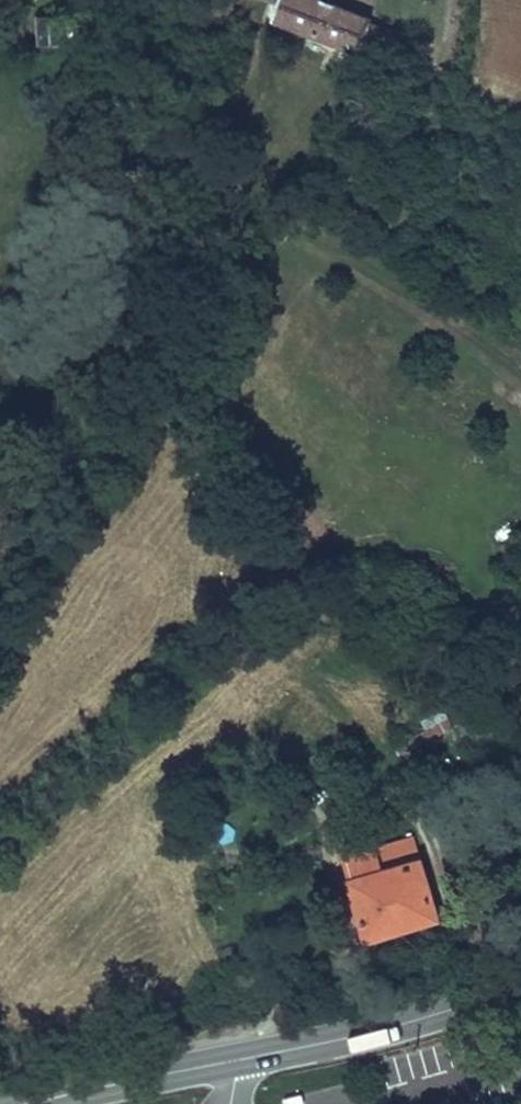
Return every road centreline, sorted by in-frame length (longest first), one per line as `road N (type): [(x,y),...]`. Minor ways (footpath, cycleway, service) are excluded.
road 1 (primary): [(32,1103),(420,1019),(520,984)]

